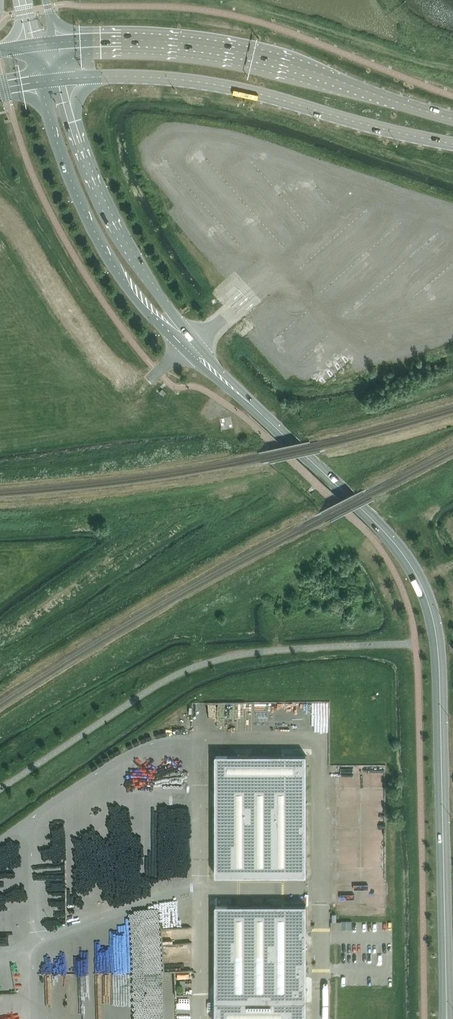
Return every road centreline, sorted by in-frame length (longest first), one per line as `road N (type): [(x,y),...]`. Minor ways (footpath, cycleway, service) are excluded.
road 1 (tertiary): [(269,421),(406,558),(430,608),(439,668),(446,999)]
road 2 (tertiary): [(37,82),(72,191),(119,278),(182,349),(269,421)]
road 3 (primary): [(452,119),(245,53),(156,41),(54,43)]
road 4 (tertiary): [(269,421),(145,278),(84,157),(61,80)]
road 5 (primary): [(61,80),(196,82),(452,144)]

